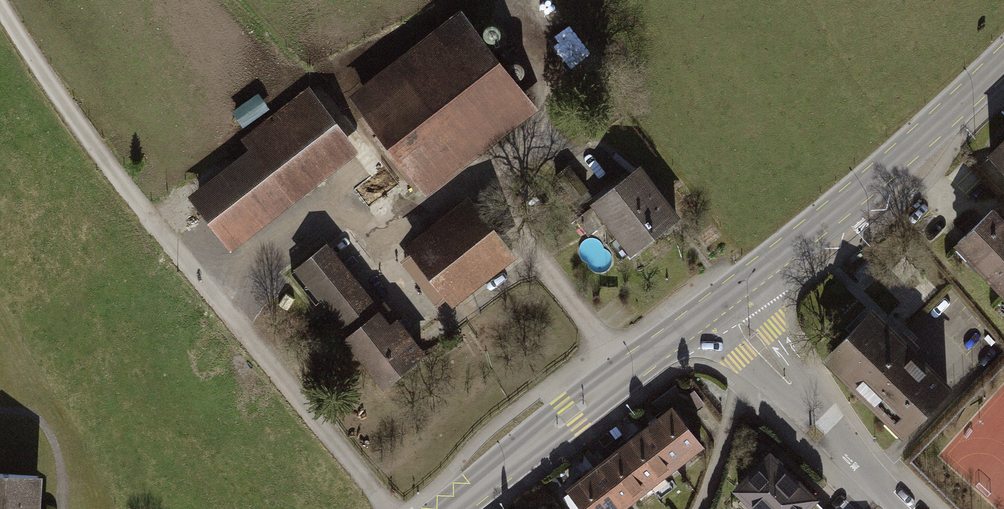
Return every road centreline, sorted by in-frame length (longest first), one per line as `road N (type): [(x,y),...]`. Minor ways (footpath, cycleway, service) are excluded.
road 1 (track): [(390,508),(84,126),(3,0)]
road 2 (tertiary): [(721,301),(884,169),(1003,55)]
road 3 (tertiary): [(721,301),(452,508)]
road 4 (residential): [(776,367),(902,508)]
road 5 (residential): [(776,367),(735,400),(701,508)]

